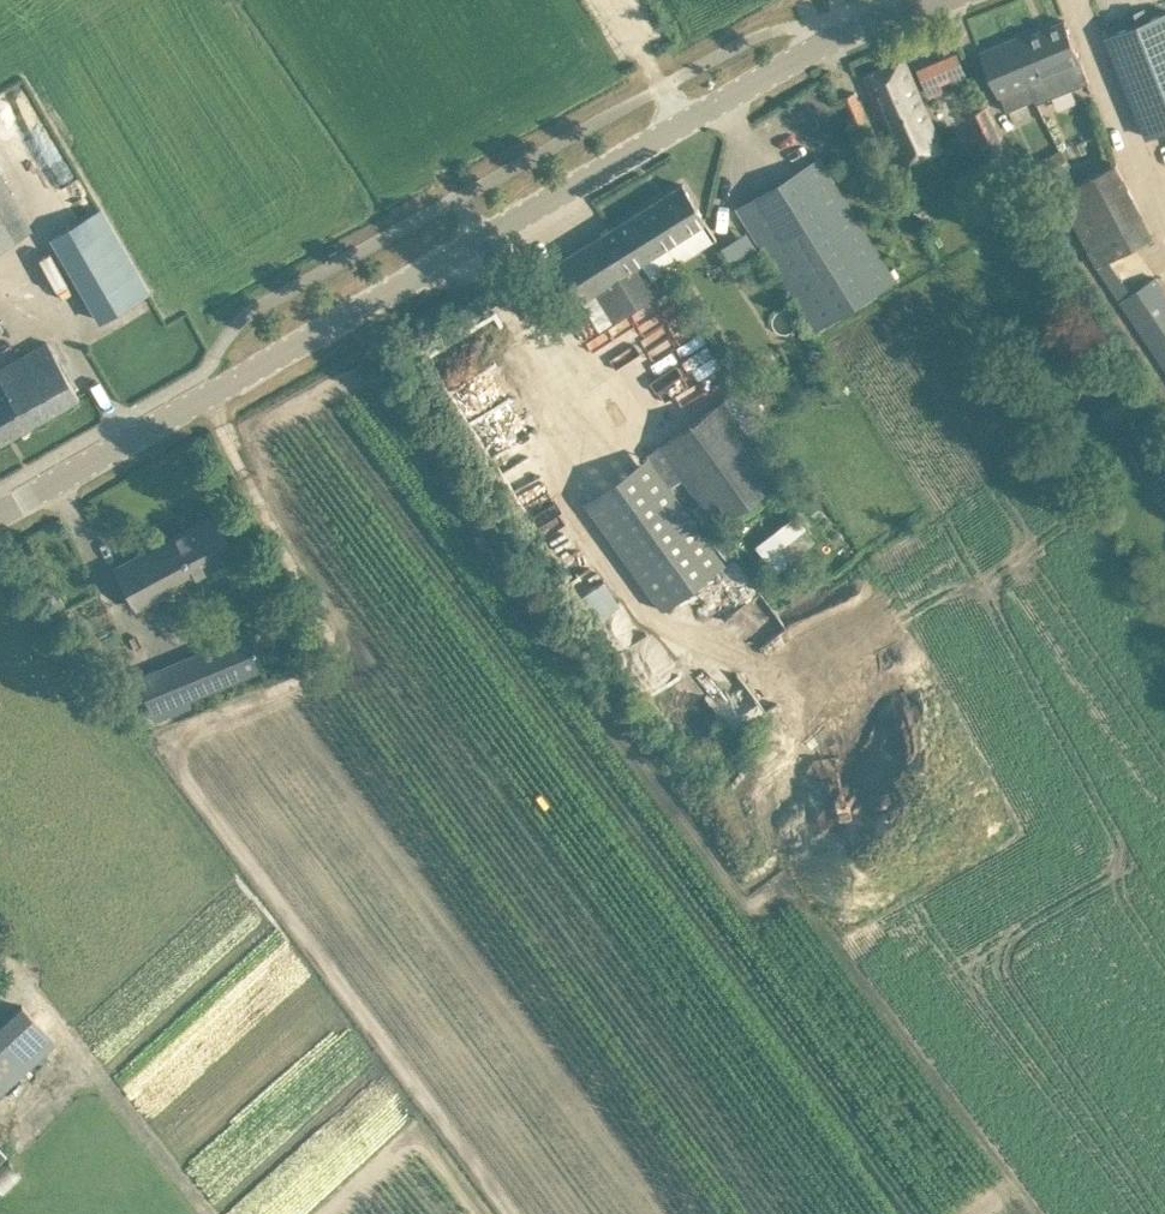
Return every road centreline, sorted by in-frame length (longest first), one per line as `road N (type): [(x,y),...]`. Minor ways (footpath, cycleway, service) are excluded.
road 1 (tertiary): [(937,0),(785,63),(0,512)]

